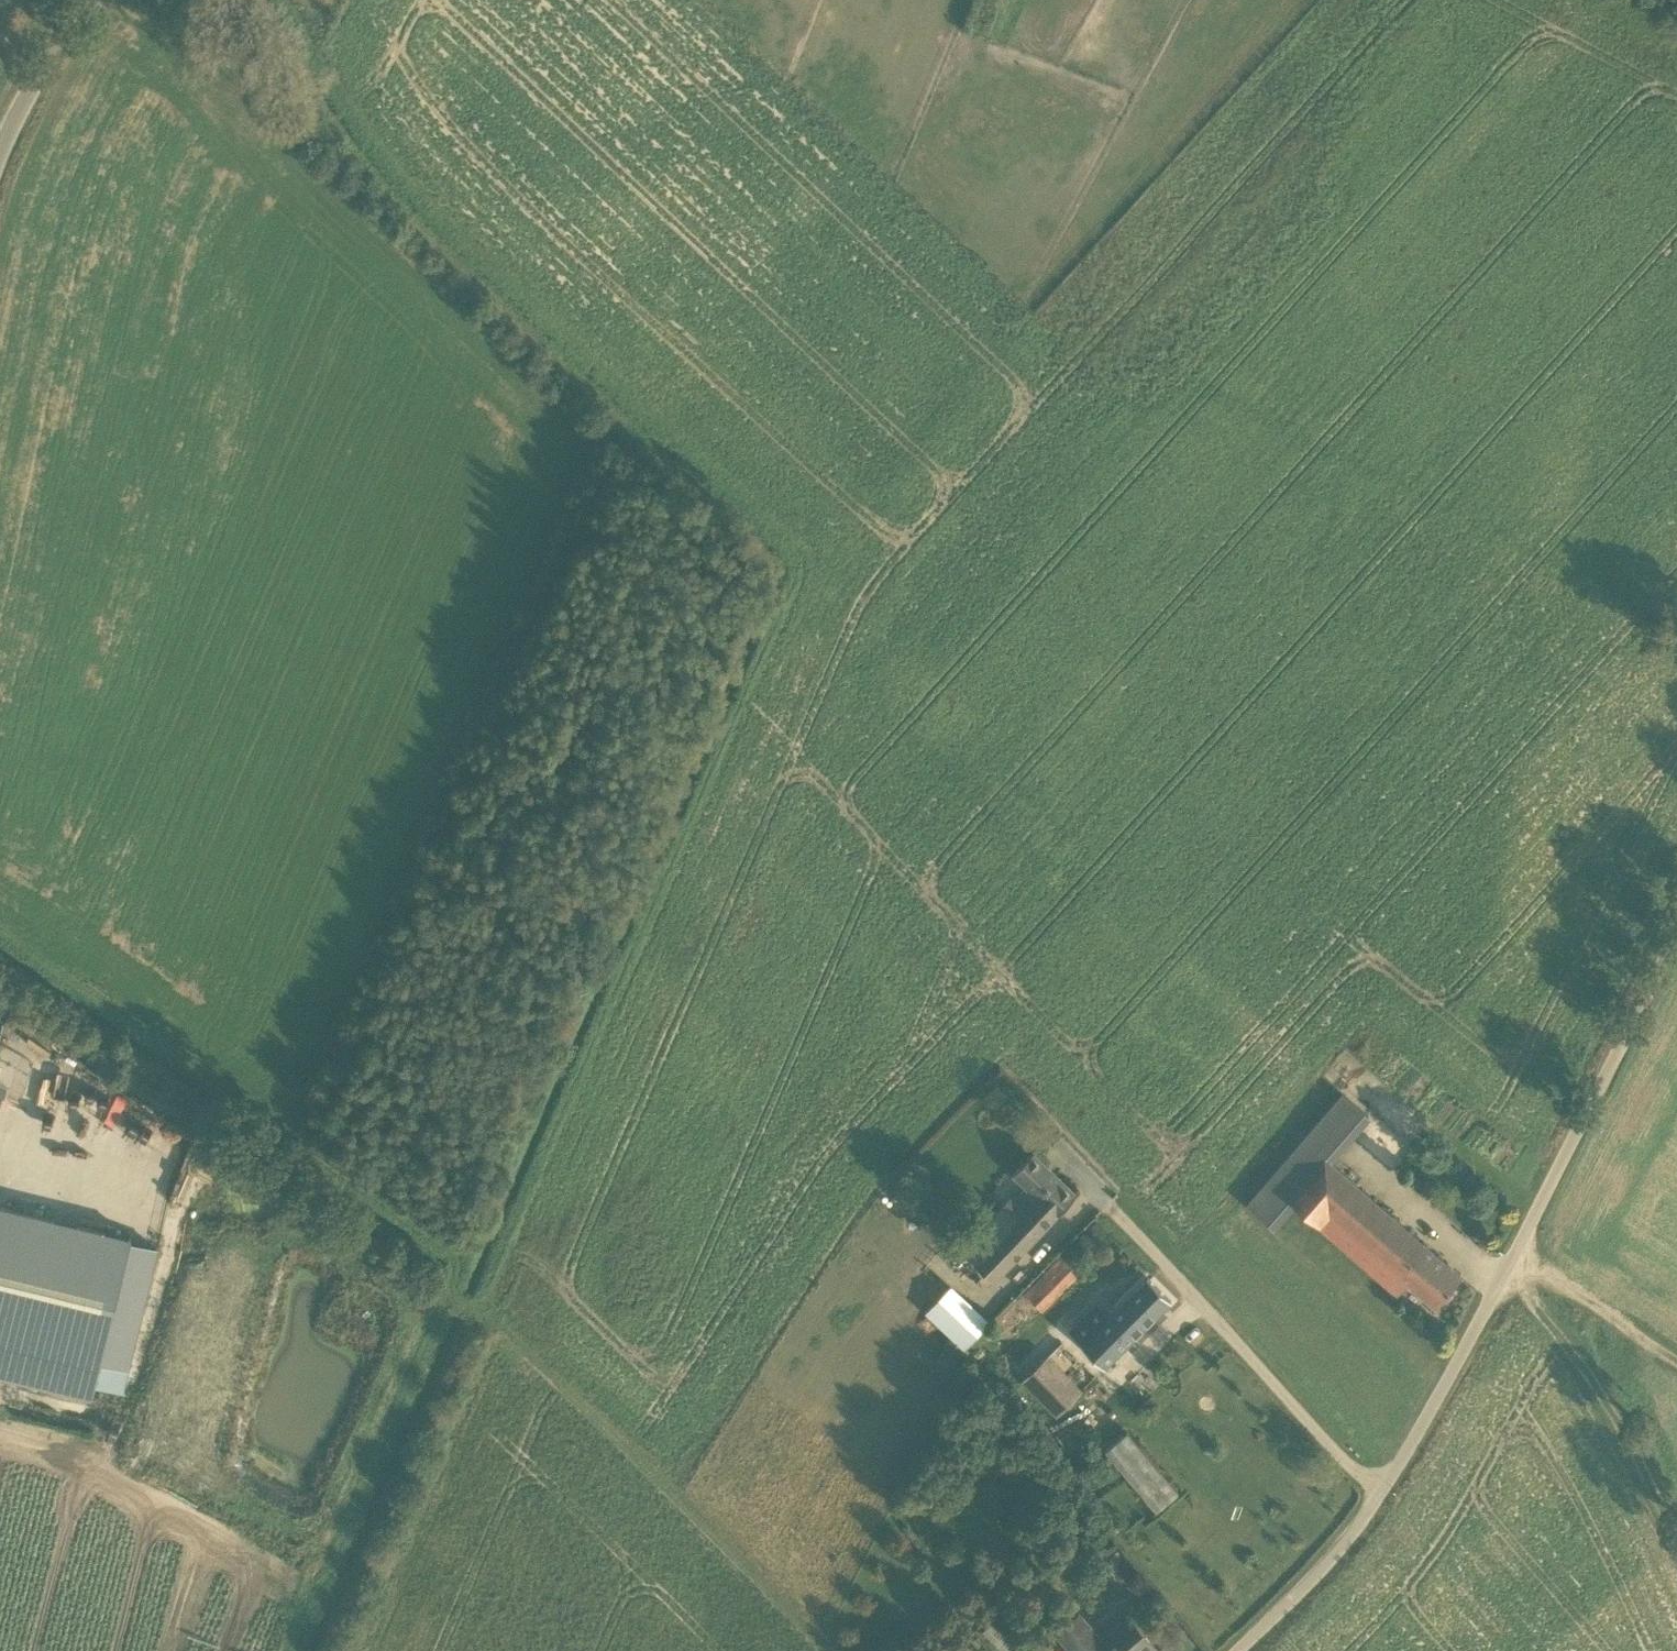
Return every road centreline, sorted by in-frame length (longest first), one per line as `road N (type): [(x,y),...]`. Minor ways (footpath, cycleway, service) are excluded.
road 1 (unclassified): [(1242,1650),(1379,1495),(1453,1375),(1676,934)]
road 2 (unclassified): [(0,193),(18,116),(75,0)]
road 3 (track): [(1676,1356),(1510,1262)]

